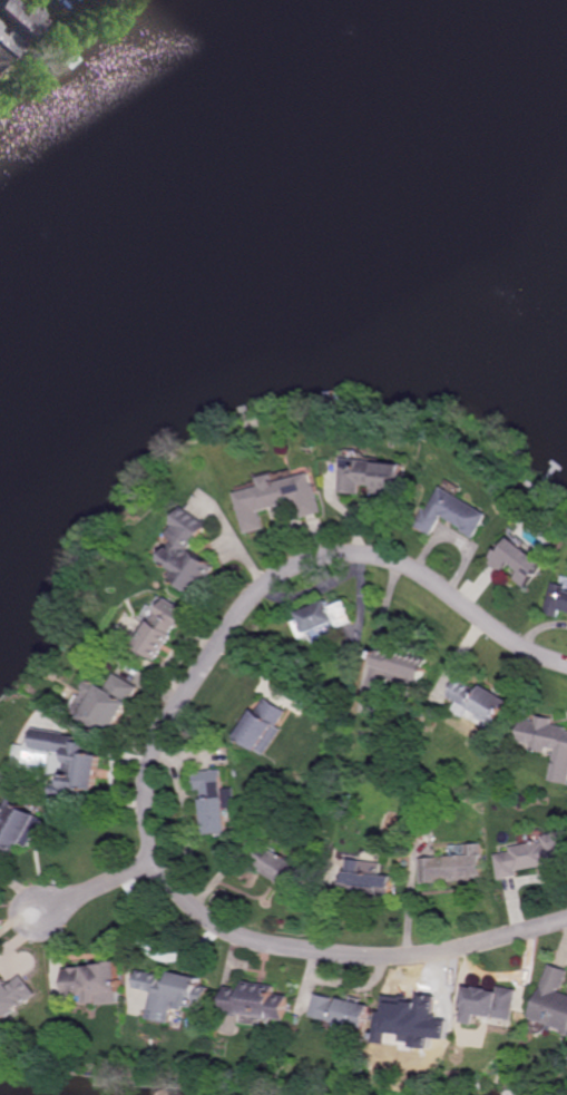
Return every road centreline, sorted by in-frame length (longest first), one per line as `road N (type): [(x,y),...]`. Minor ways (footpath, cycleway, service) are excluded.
road 1 (residential): [(566,662),(511,637),(402,561),(346,553),(296,565),(238,612),(180,701),(155,747),(146,803),(165,873),(205,916),(254,940),(343,955),(422,955),(566,918)]
road 2 (residential): [(156,859),(39,916)]

